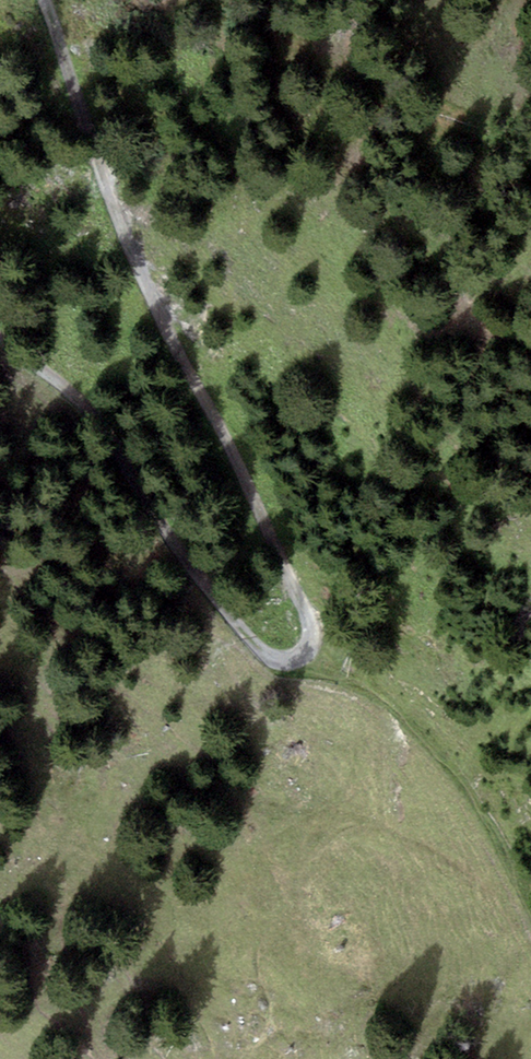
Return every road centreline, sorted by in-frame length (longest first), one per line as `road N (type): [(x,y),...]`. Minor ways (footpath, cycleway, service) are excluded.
road 1 (track): [(0,345),(89,406),(170,542),(257,650),(299,665),(314,625),(161,316),(45,0)]
road 2 (track): [(299,665),(395,715),(475,802),(530,914)]

